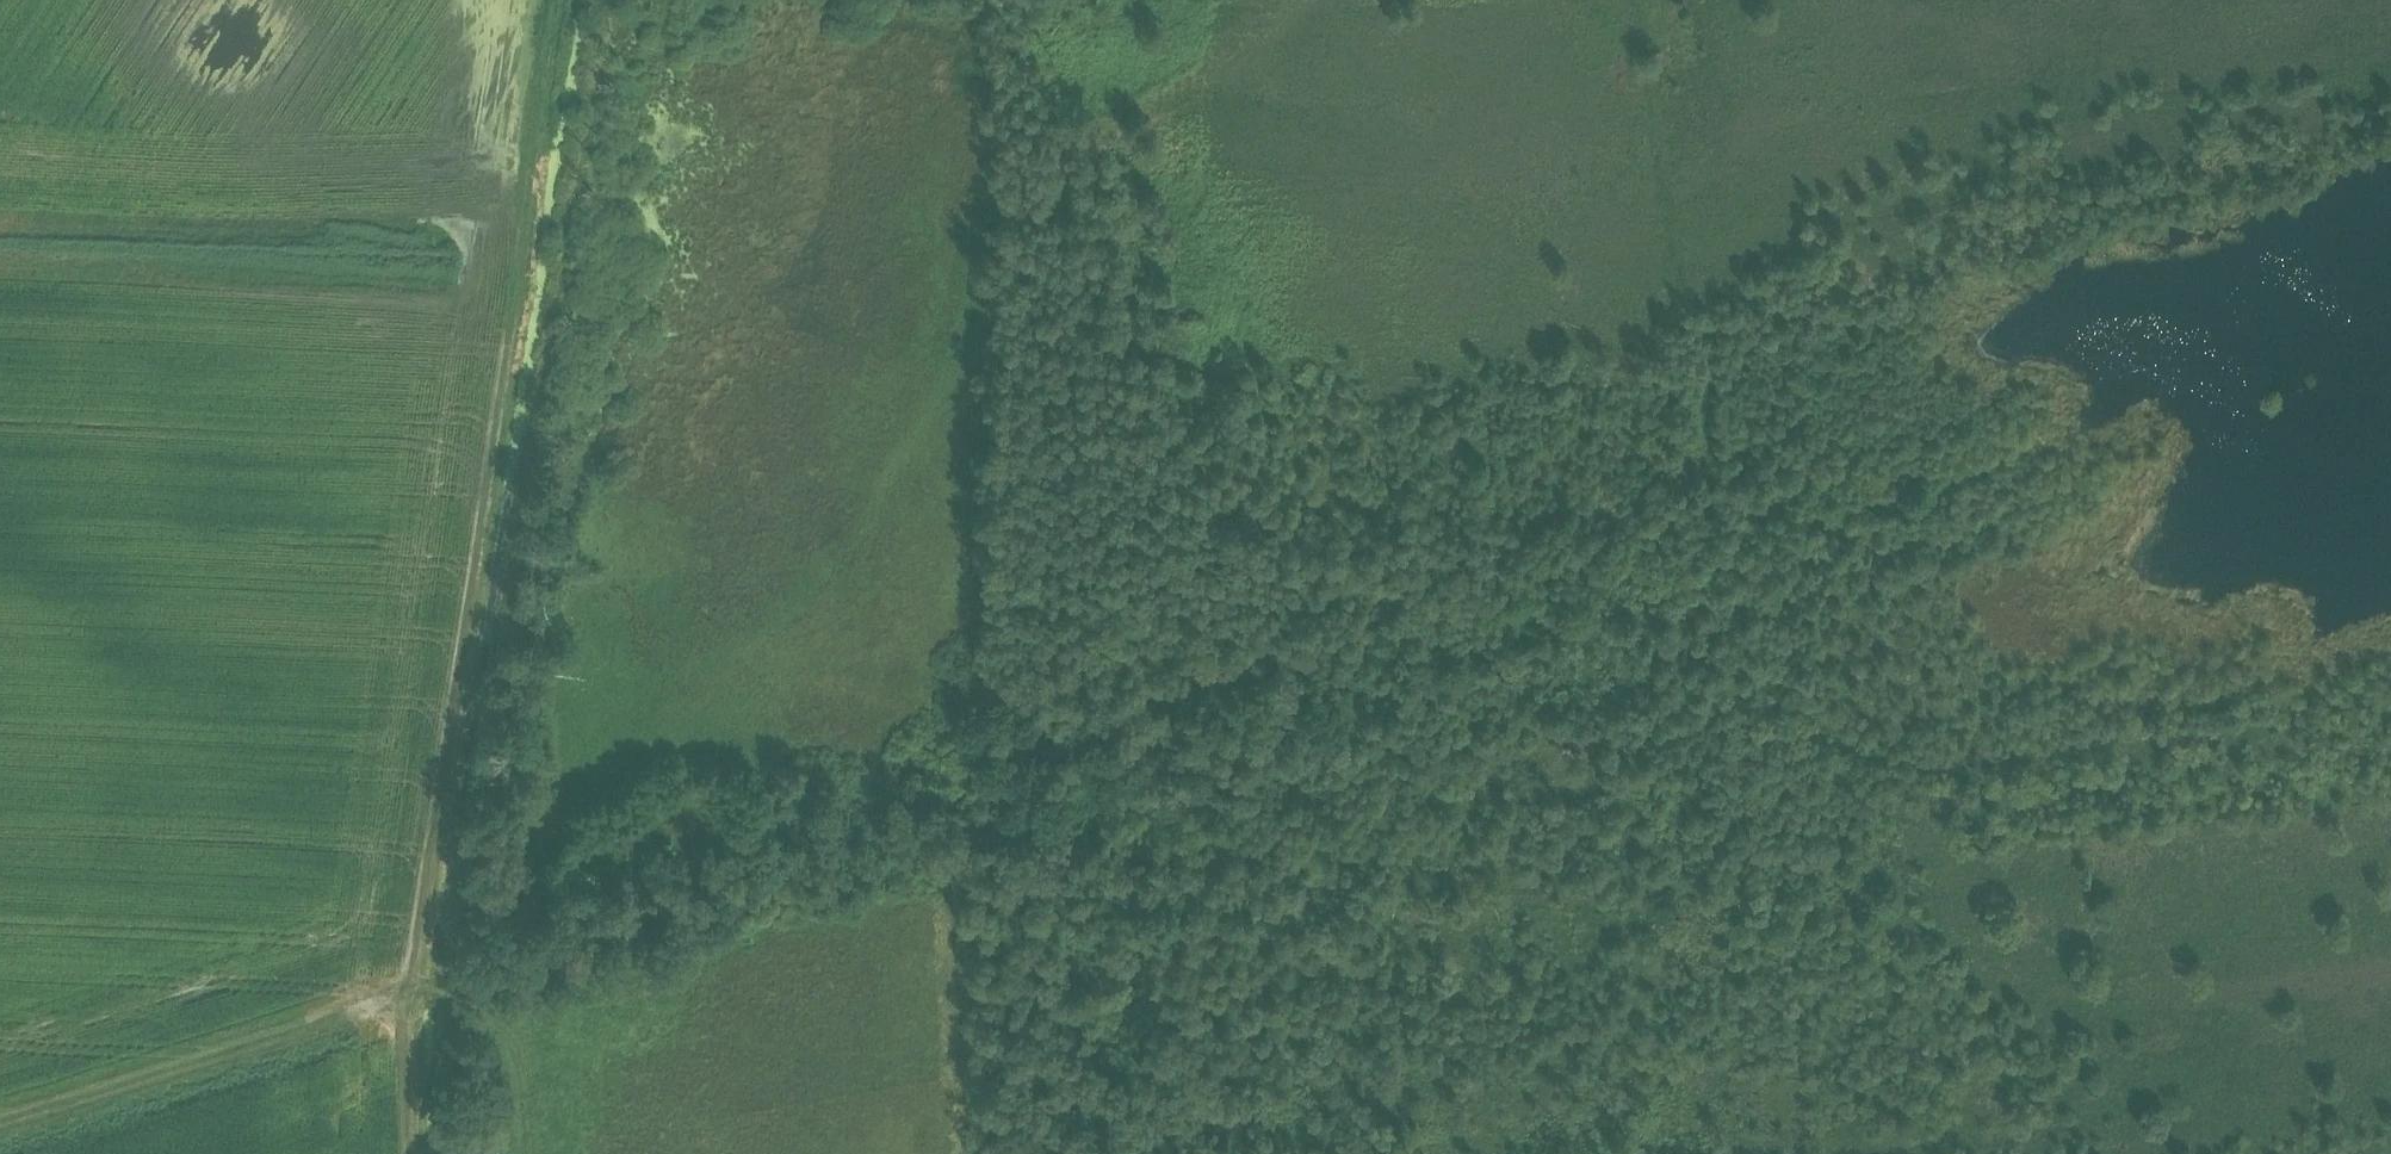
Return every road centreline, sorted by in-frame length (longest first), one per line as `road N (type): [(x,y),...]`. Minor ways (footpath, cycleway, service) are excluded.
road 1 (track): [(0,1123),(458,980)]

